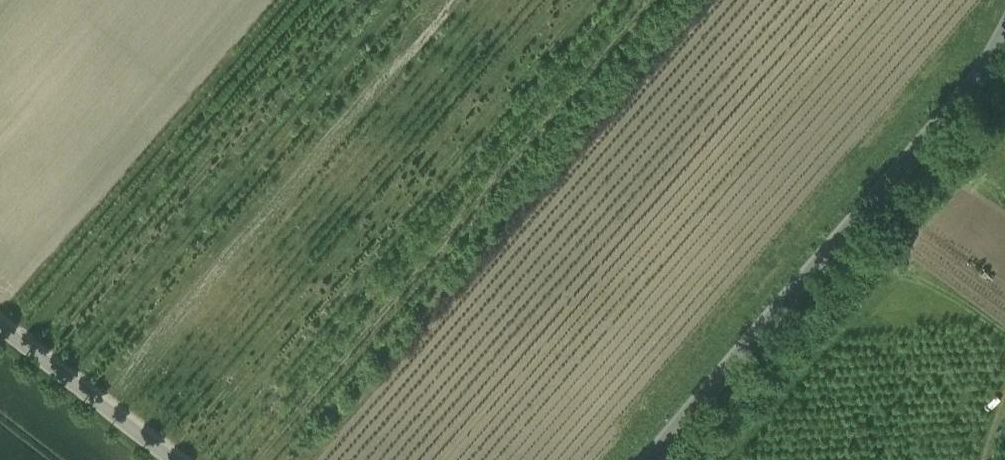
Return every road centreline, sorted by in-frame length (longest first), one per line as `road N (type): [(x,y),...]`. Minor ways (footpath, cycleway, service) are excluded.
road 1 (unclassified): [(1004,34),(643,459)]
road 2 (unclassified): [(212,459),(0,301)]

